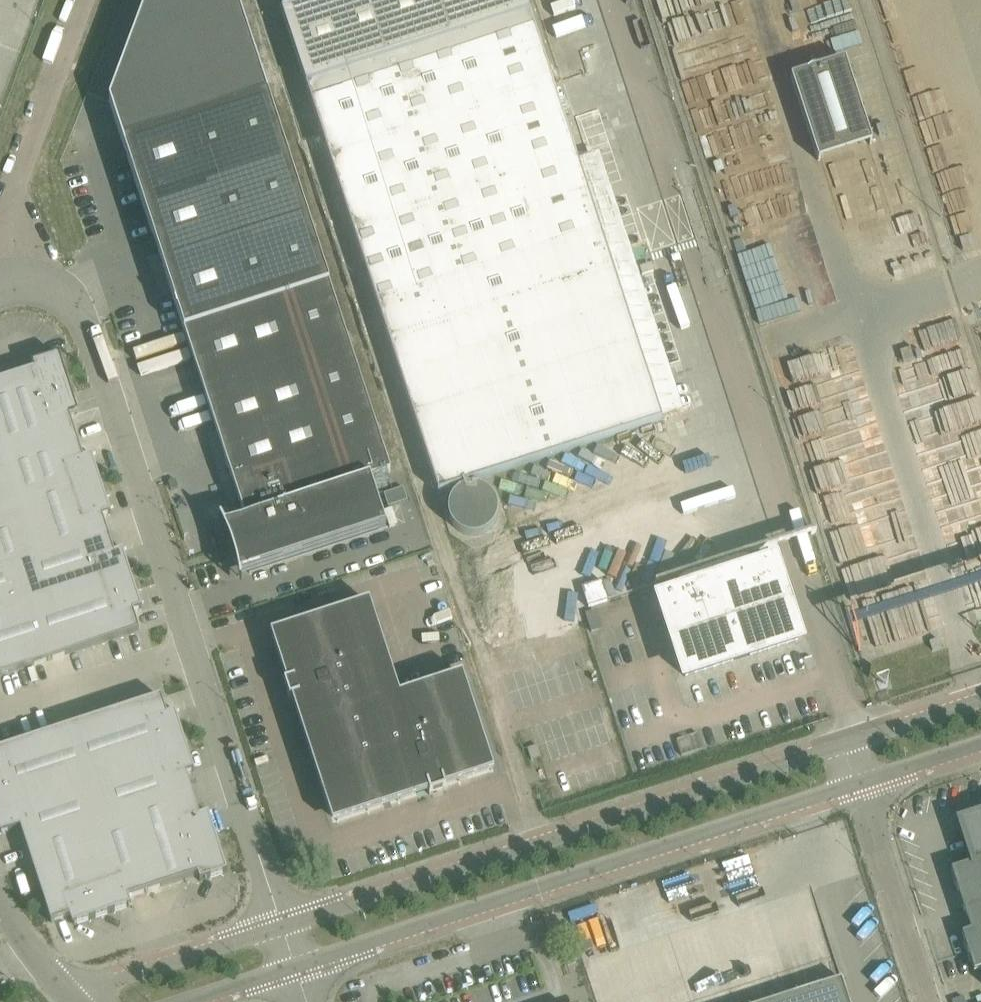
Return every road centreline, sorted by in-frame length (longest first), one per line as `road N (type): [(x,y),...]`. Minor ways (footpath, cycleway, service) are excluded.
road 1 (unclassified): [(16,284),(57,295),(81,323),(283,928)]
road 2 (unclassified): [(844,748),(283,928)]
road 3 (unclassified): [(296,967),(856,786)]
road 4 (unclassified): [(16,284),(17,191),(89,0)]
road 5 (unclassified): [(283,928),(66,996)]
road 6 (unclassified): [(925,1001),(856,786)]
road 7 (unclassified): [(980,703),(844,748)]
road 8 (unclassified): [(856,786),(980,745)]

